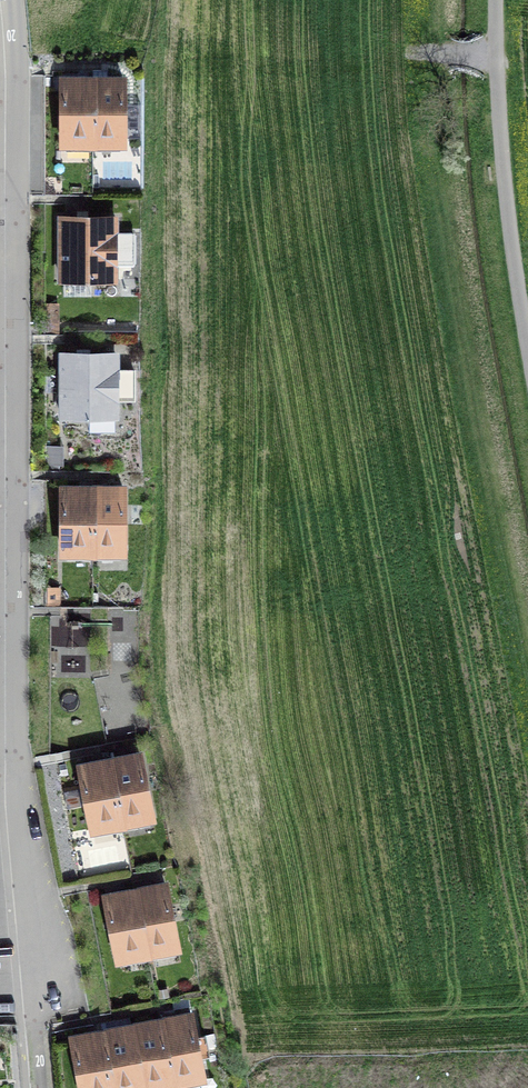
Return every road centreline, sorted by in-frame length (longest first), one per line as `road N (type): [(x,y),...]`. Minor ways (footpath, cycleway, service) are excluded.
road 1 (residential): [(9,0),(20,390),(18,759),(42,1026)]
road 2 (unclassified): [(503,0),(503,118),(527,320)]

